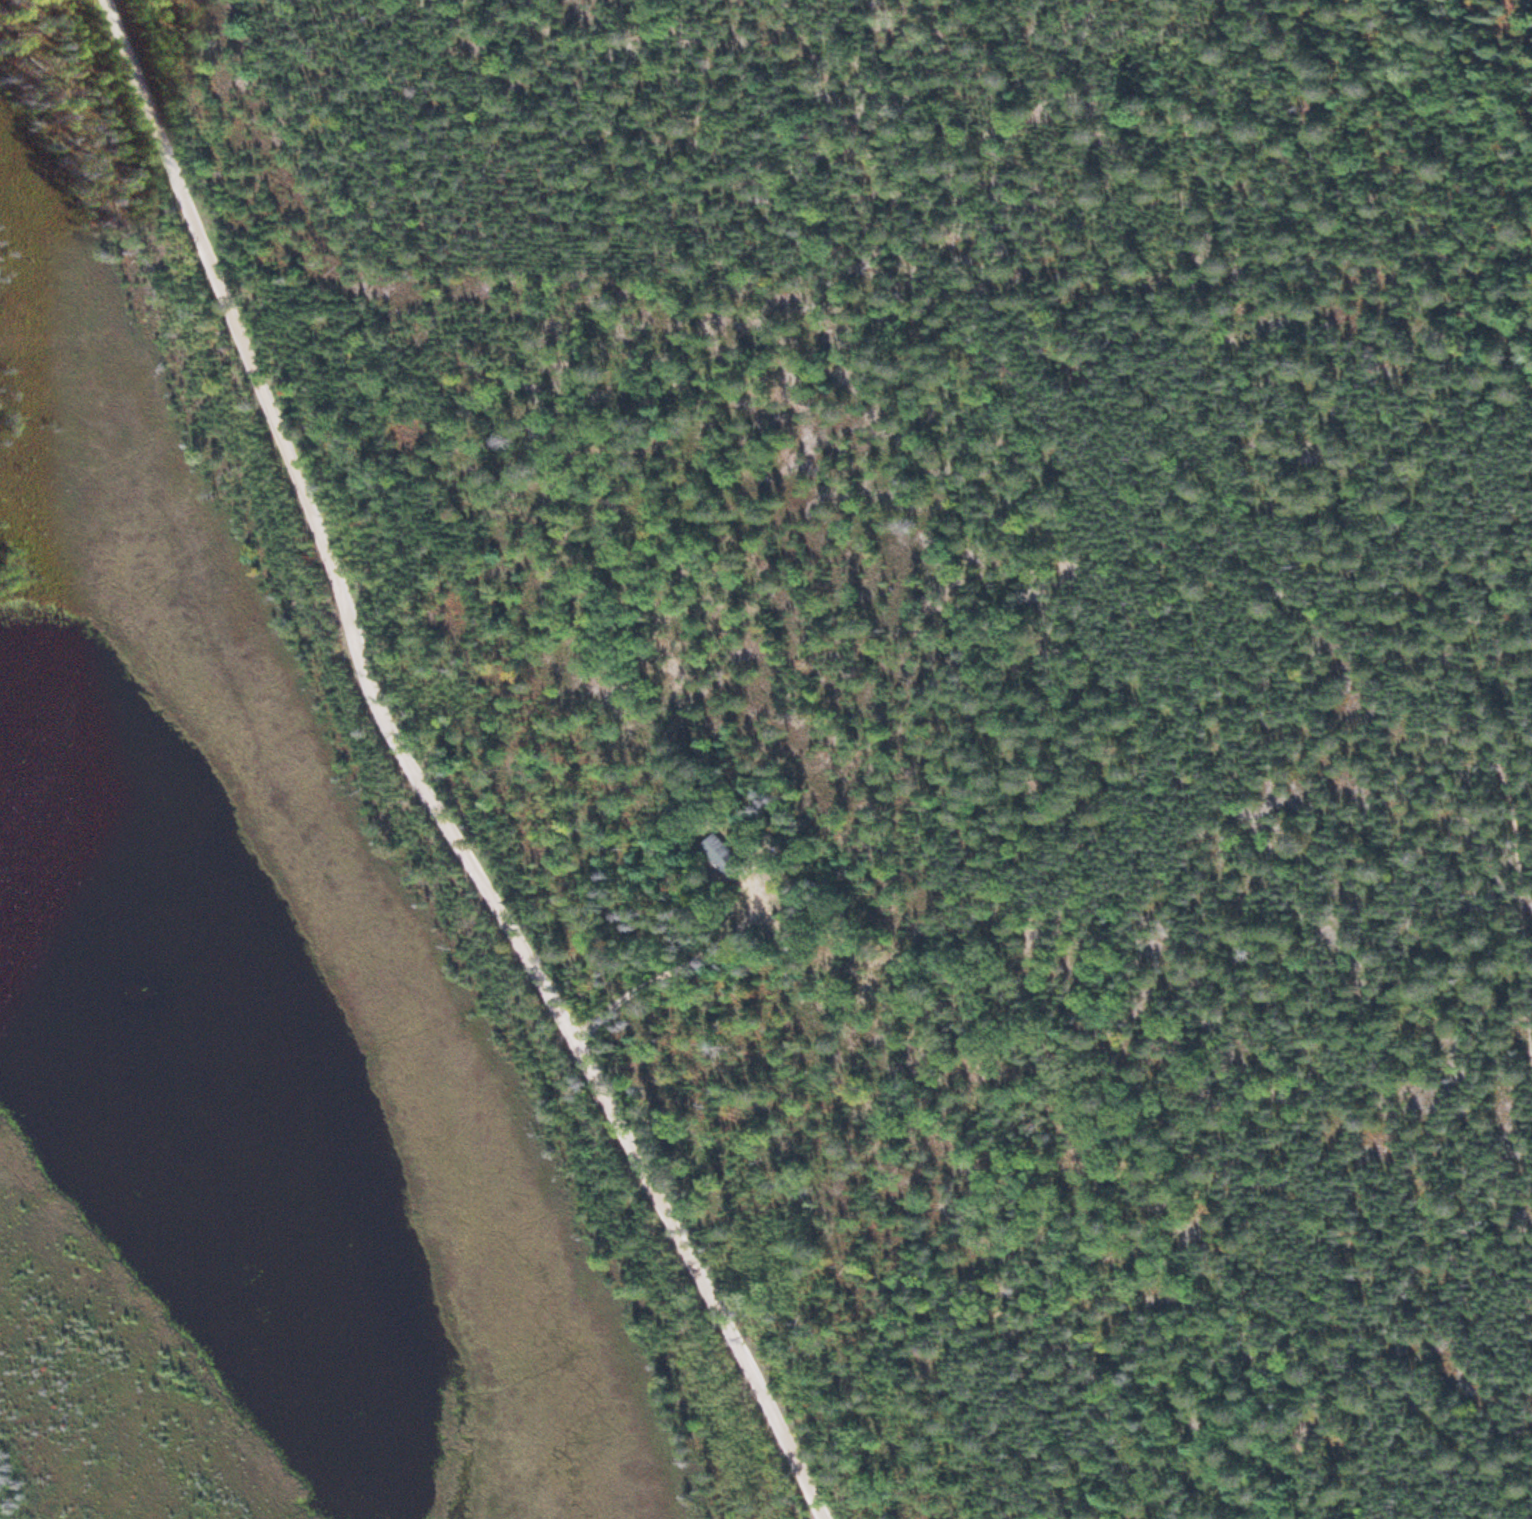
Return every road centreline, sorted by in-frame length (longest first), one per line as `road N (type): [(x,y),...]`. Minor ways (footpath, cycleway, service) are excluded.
road 1 (residential): [(820,1518),(581,1005),(415,761),(119,0)]

